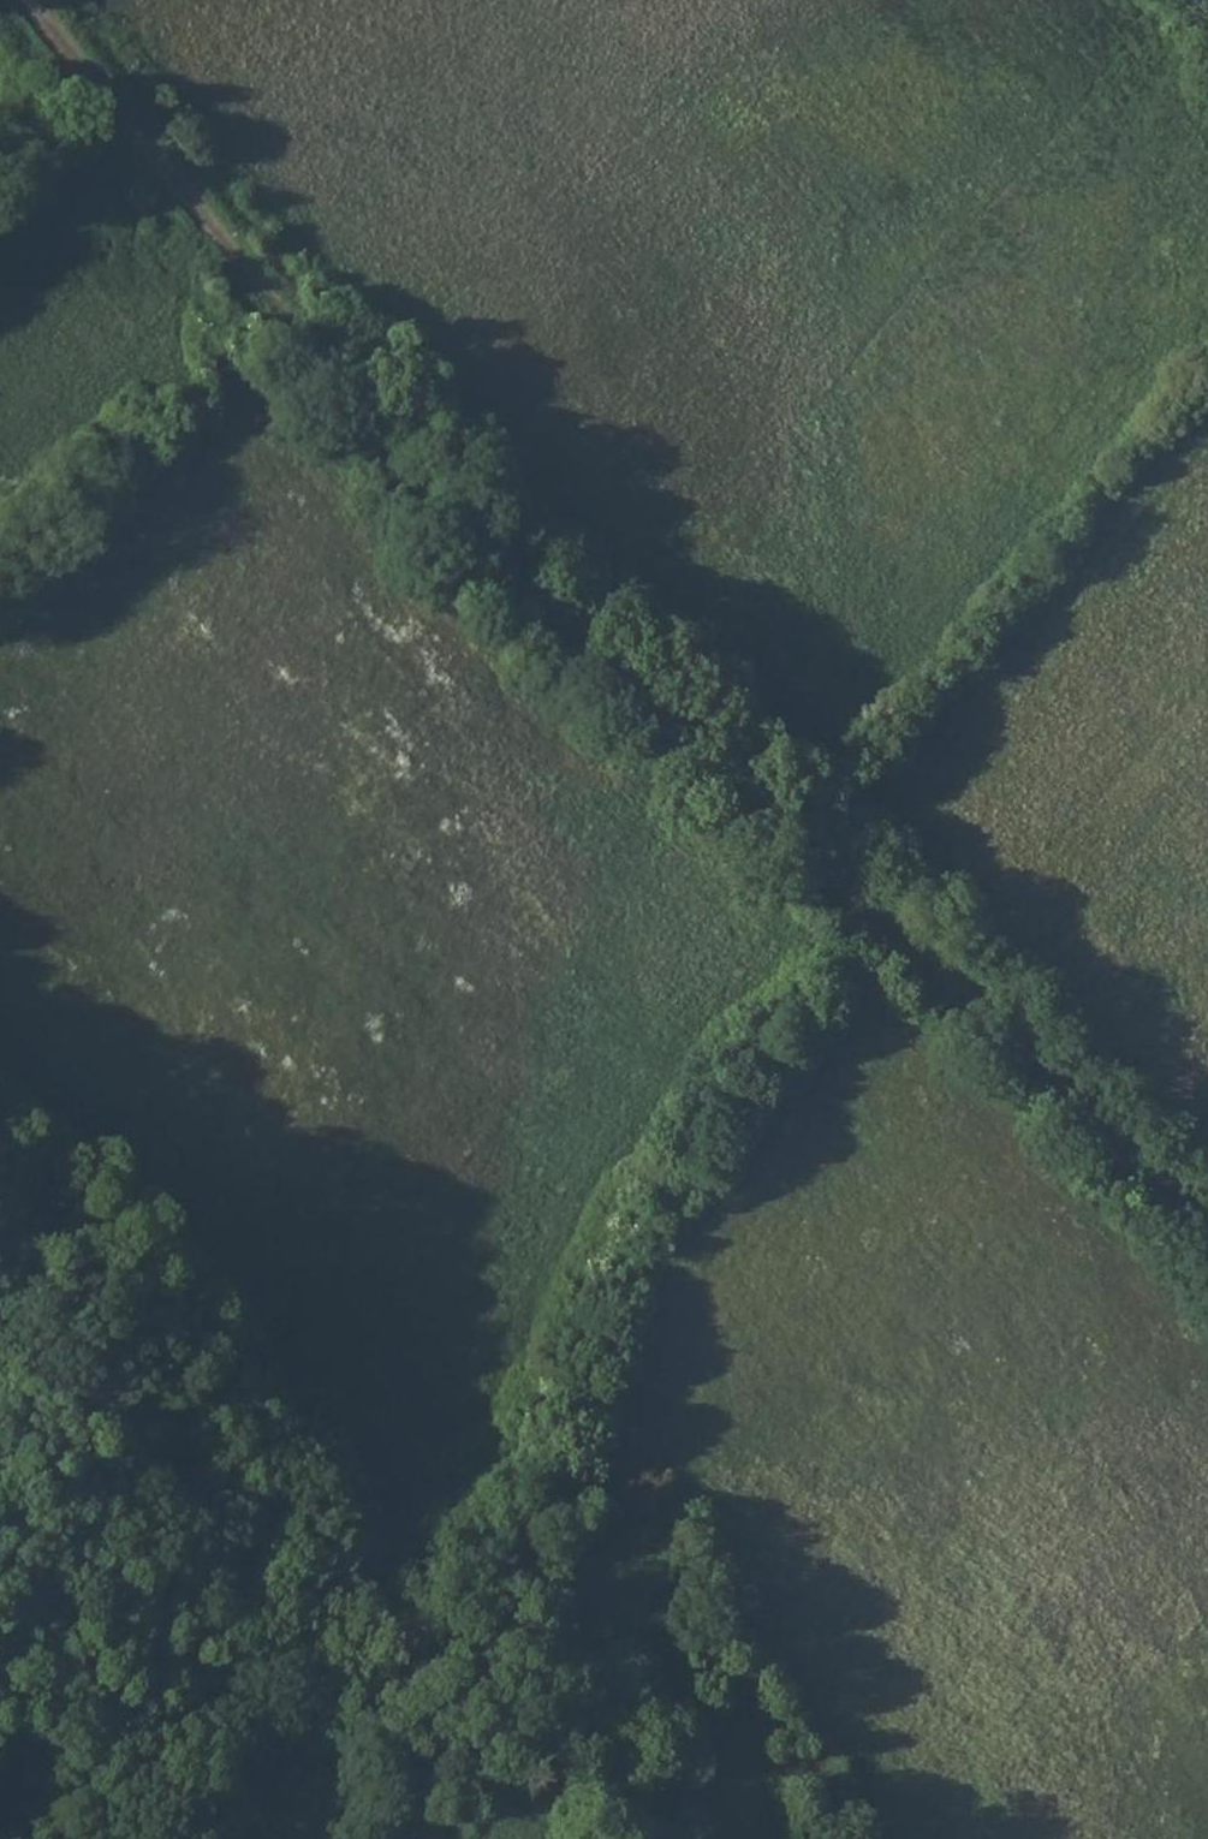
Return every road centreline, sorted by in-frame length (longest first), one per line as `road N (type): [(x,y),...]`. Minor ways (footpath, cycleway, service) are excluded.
road 1 (track): [(1207,1244),(829,886),(504,556),(25,0)]

